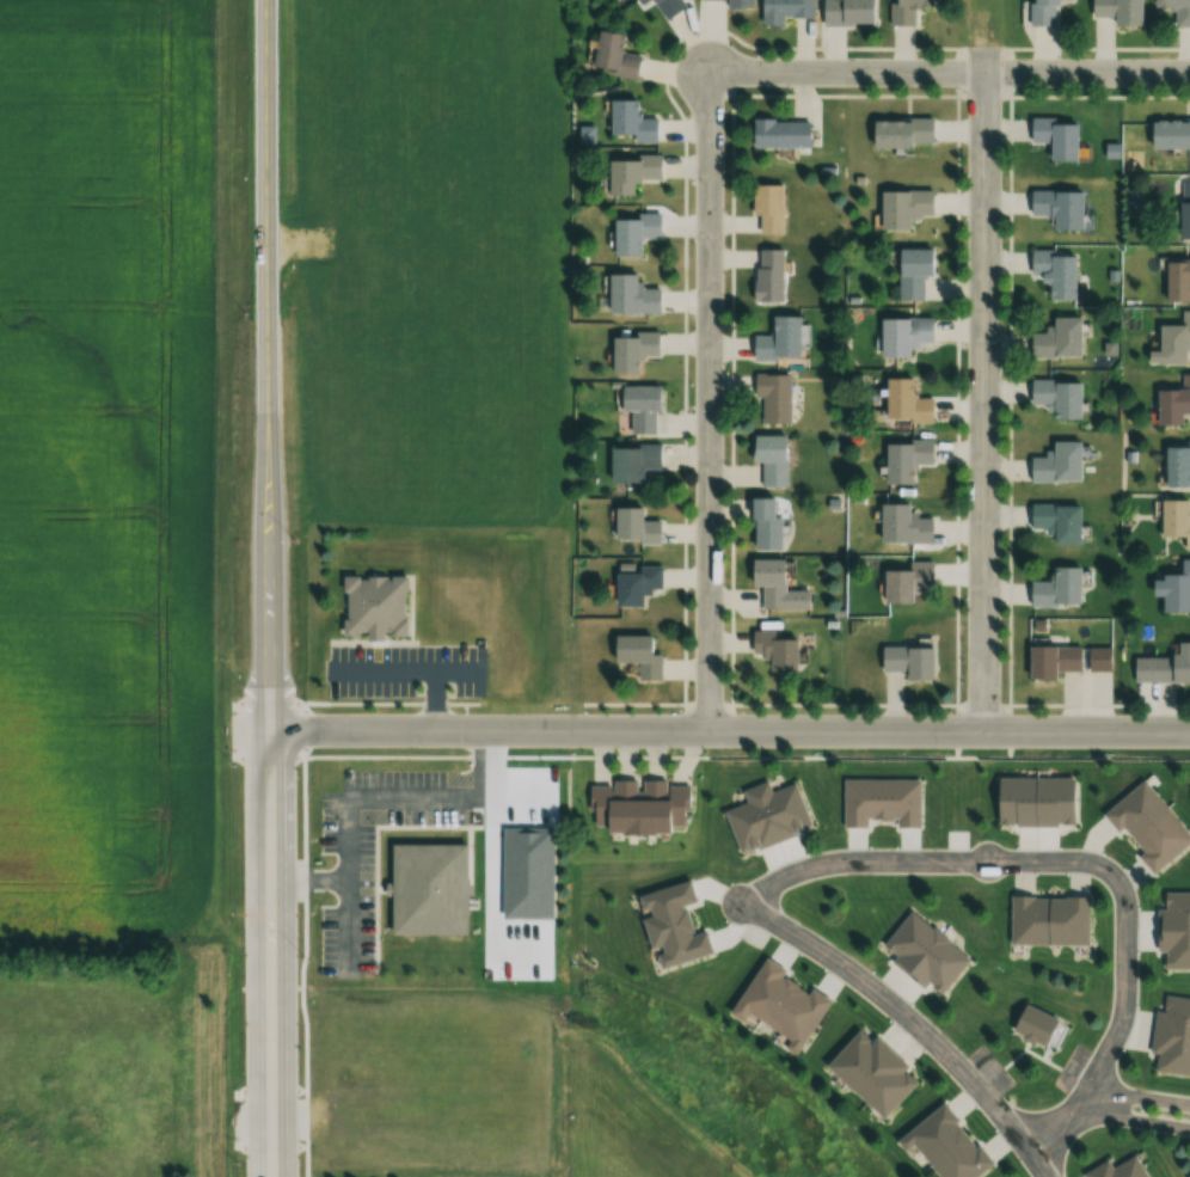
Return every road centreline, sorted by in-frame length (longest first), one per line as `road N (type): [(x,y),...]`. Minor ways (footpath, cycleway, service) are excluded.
road 1 (residential): [(270,730),(1189,731)]
road 2 (primary): [(272,1176),(268,327)]
road 3 (residential): [(1026,1153),(1081,1102),(1121,1010),(1121,901),(1111,879),(1091,862),(836,862),(772,882),(755,913)]
road 4 (residential): [(710,731),(709,69)]
road 5 (residential): [(984,72),(986,730)]
road 6 (residential): [(709,69),(1189,73)]
road 7 (residential): [(734,903),(801,933),(961,1066),(1043,1176)]
road 8 (primary): [(268,327),(266,0)]

